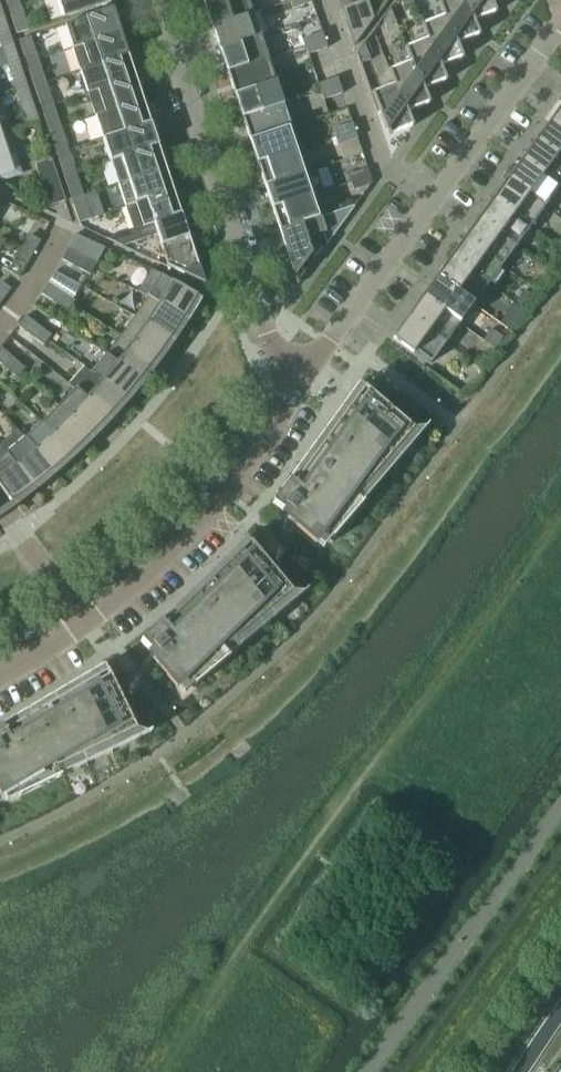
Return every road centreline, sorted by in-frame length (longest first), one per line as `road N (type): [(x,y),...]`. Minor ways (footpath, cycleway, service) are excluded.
road 1 (residential): [(299,384),(267,343),(155,0)]
road 2 (residential): [(82,623),(193,523),(299,384)]
road 3 (residential): [(434,202),(391,172),(378,149),(327,0)]
road 4 (residential): [(299,384),(434,202)]
road 5 (residential): [(434,202),(560,26)]
road 6 (residential): [(82,623),(0,511)]

